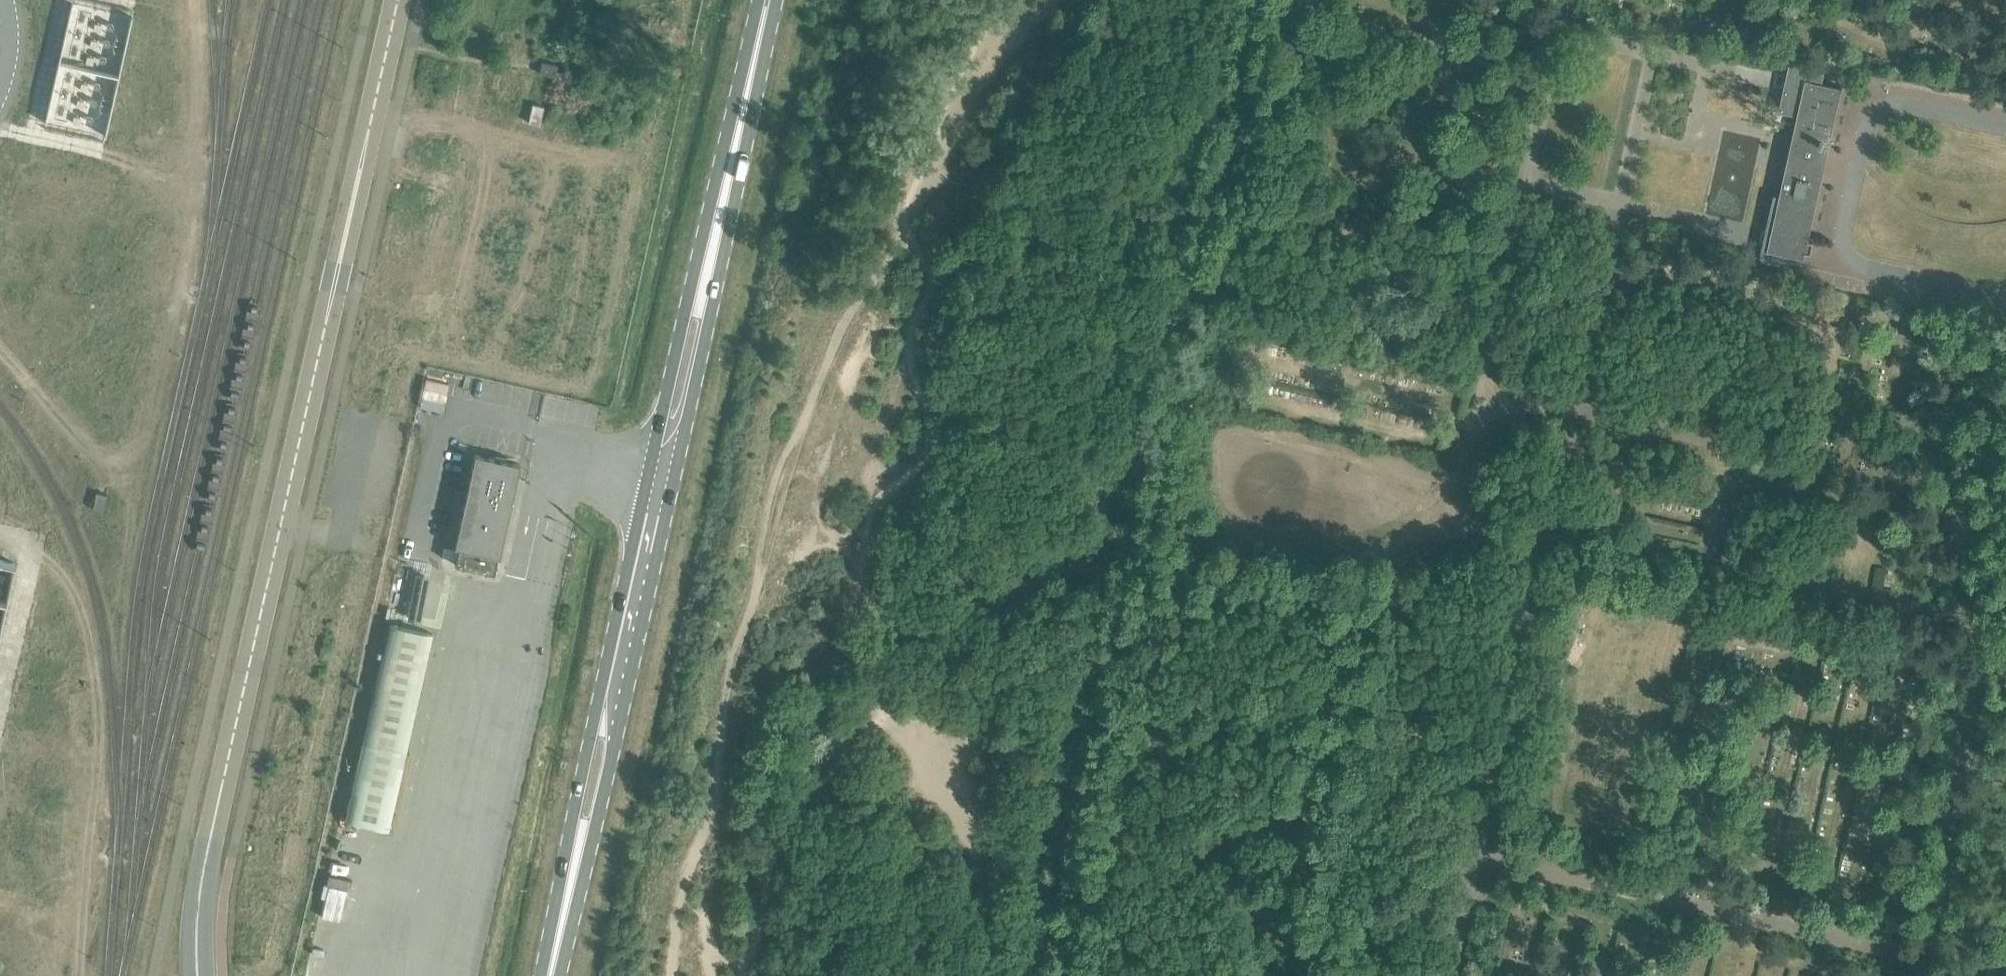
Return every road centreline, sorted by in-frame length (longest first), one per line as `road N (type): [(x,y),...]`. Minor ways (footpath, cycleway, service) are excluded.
road 1 (primary): [(551,975),(772,0)]
road 2 (unclassified): [(2005,290),(1856,259),(1846,236),(1877,108),(1895,102),(2005,124)]

